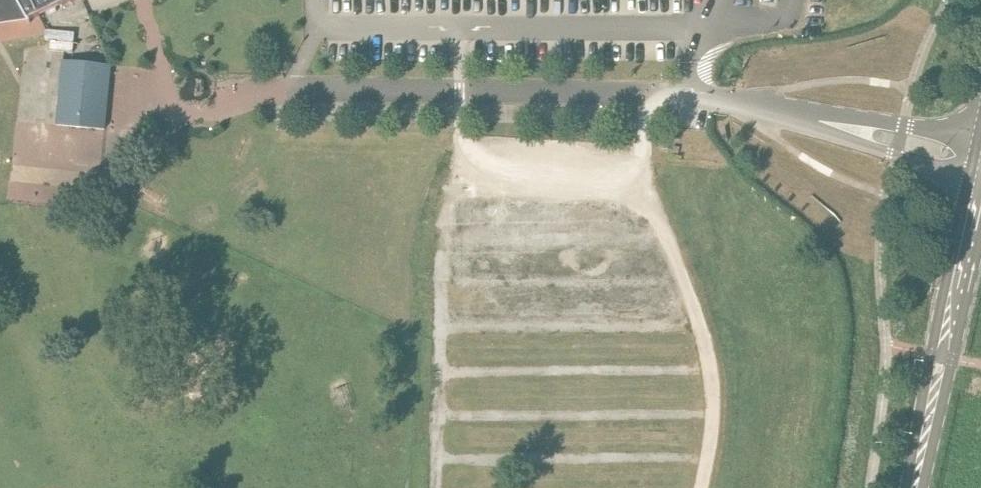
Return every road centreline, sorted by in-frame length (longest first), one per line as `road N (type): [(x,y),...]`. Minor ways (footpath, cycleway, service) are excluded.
road 1 (track): [(645,156),(464,157),(442,265),(438,487)]
road 2 (track): [(702,487),(717,417),(714,368),(665,239),(632,93)]
road 3 (secondary): [(969,174),(904,487)]
road 4 (secondary): [(924,487),(980,237)]
road 5 (unclassified): [(789,112),(896,156),(969,174)]
road 6 (unclassified): [(977,137),(789,112)]

